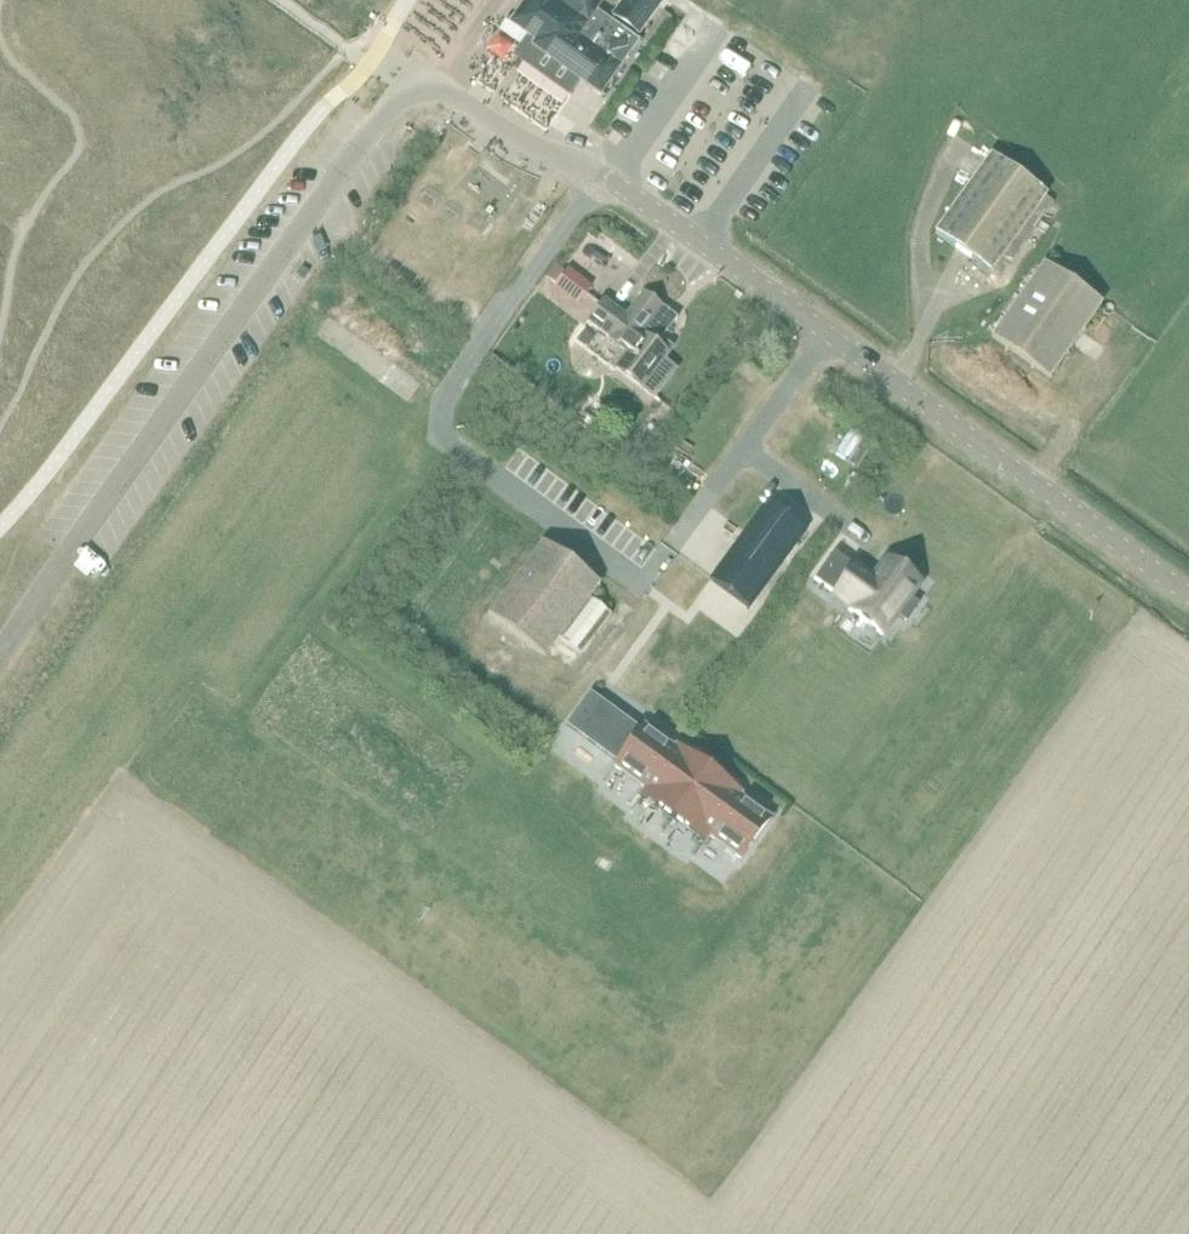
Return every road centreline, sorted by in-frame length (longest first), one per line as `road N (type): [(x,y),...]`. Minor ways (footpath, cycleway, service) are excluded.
road 1 (unclassified): [(1188,594),(737,266),(604,178),(526,147),(436,90)]
road 2 (unclassified): [(0,660),(404,94)]

